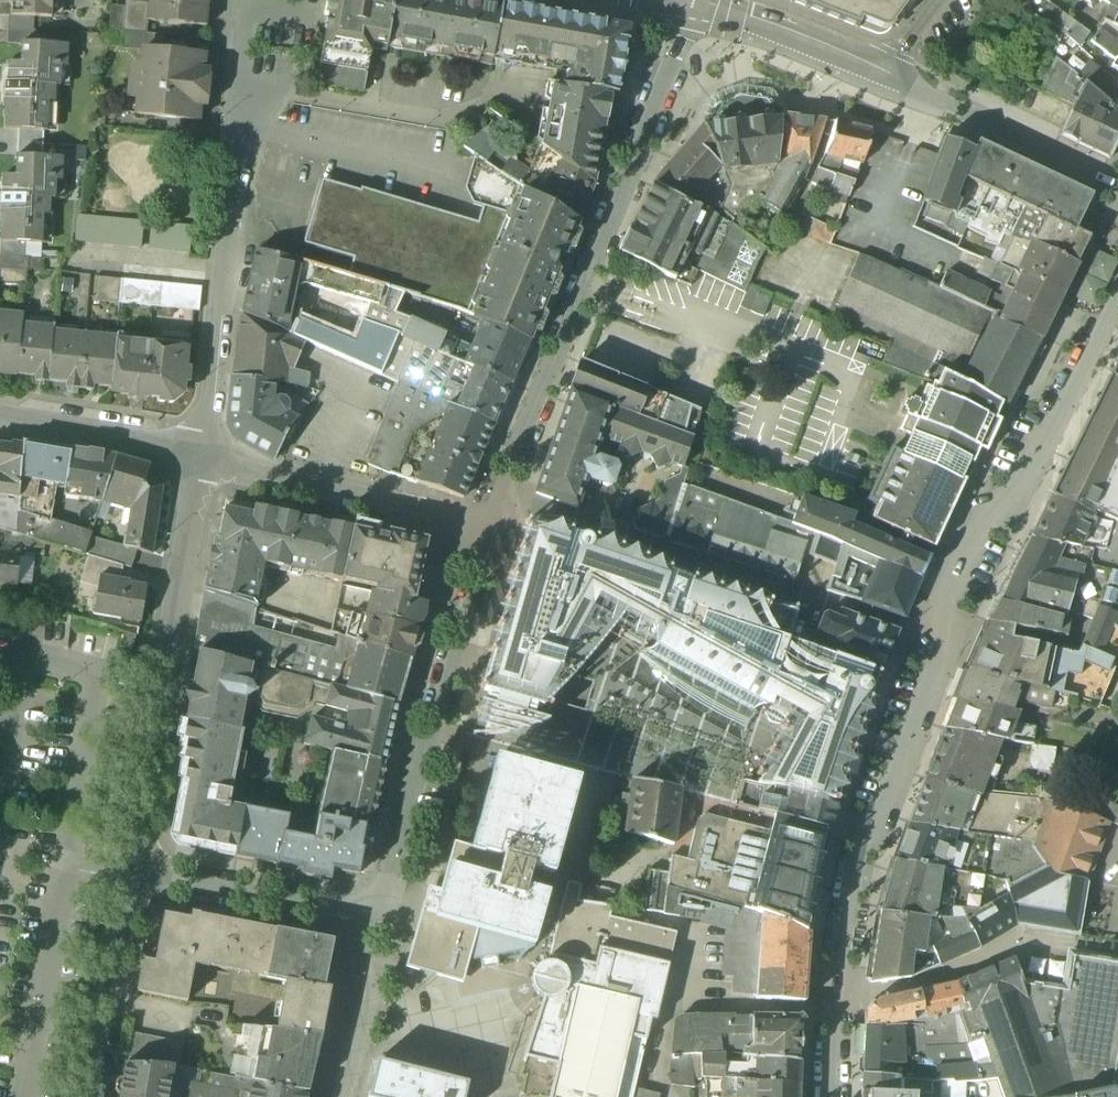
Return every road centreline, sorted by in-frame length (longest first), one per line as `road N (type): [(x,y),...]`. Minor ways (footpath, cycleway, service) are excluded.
road 1 (residential): [(504,495),(694,12)]
road 2 (residential): [(932,634),(930,686),(887,812),(864,837),(852,881),(836,961),(830,1096)]
road 3 (residential): [(504,495),(932,634)]
road 4 (unclassified): [(199,454),(134,872)]
road 5 (residential): [(366,918),(387,909),(402,886),(493,529)]
road 6 (residential): [(247,60),(199,454)]
road 7 (residential): [(1117,299),(1023,492),(978,524),(932,634)]
road 8 (residential): [(199,454),(493,529)]
road 9 (residential): [(888,77),(1117,182)]
road 10 (residential): [(366,918),(134,872)]
road 11 (unclassified): [(134,872),(96,1096)]
road 12 (unclassified): [(694,12),(888,77)]
road 13 (residential): [(0,425),(199,454)]
road 14 (residential): [(340,1096),(375,959),(366,918)]

